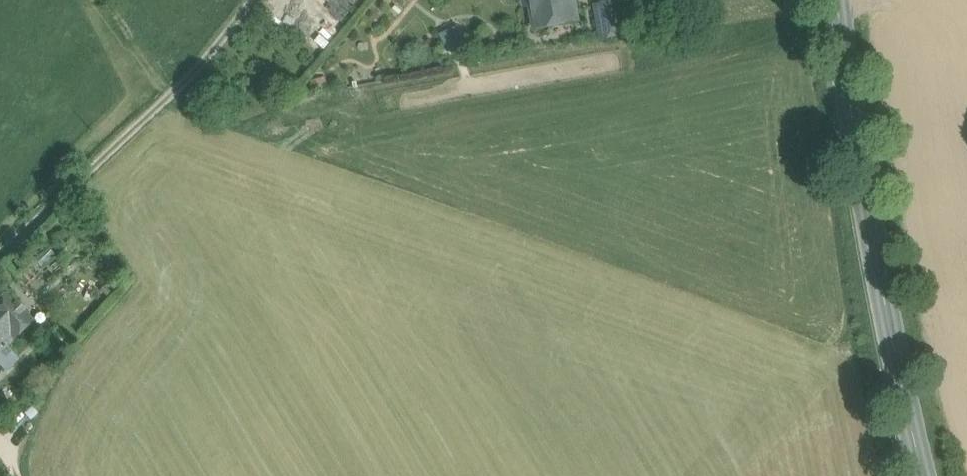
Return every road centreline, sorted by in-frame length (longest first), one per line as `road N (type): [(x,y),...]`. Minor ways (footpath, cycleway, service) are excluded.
road 1 (secondary): [(927,475),(856,143),(838,0)]
road 2 (unclassified): [(0,258),(257,0)]

